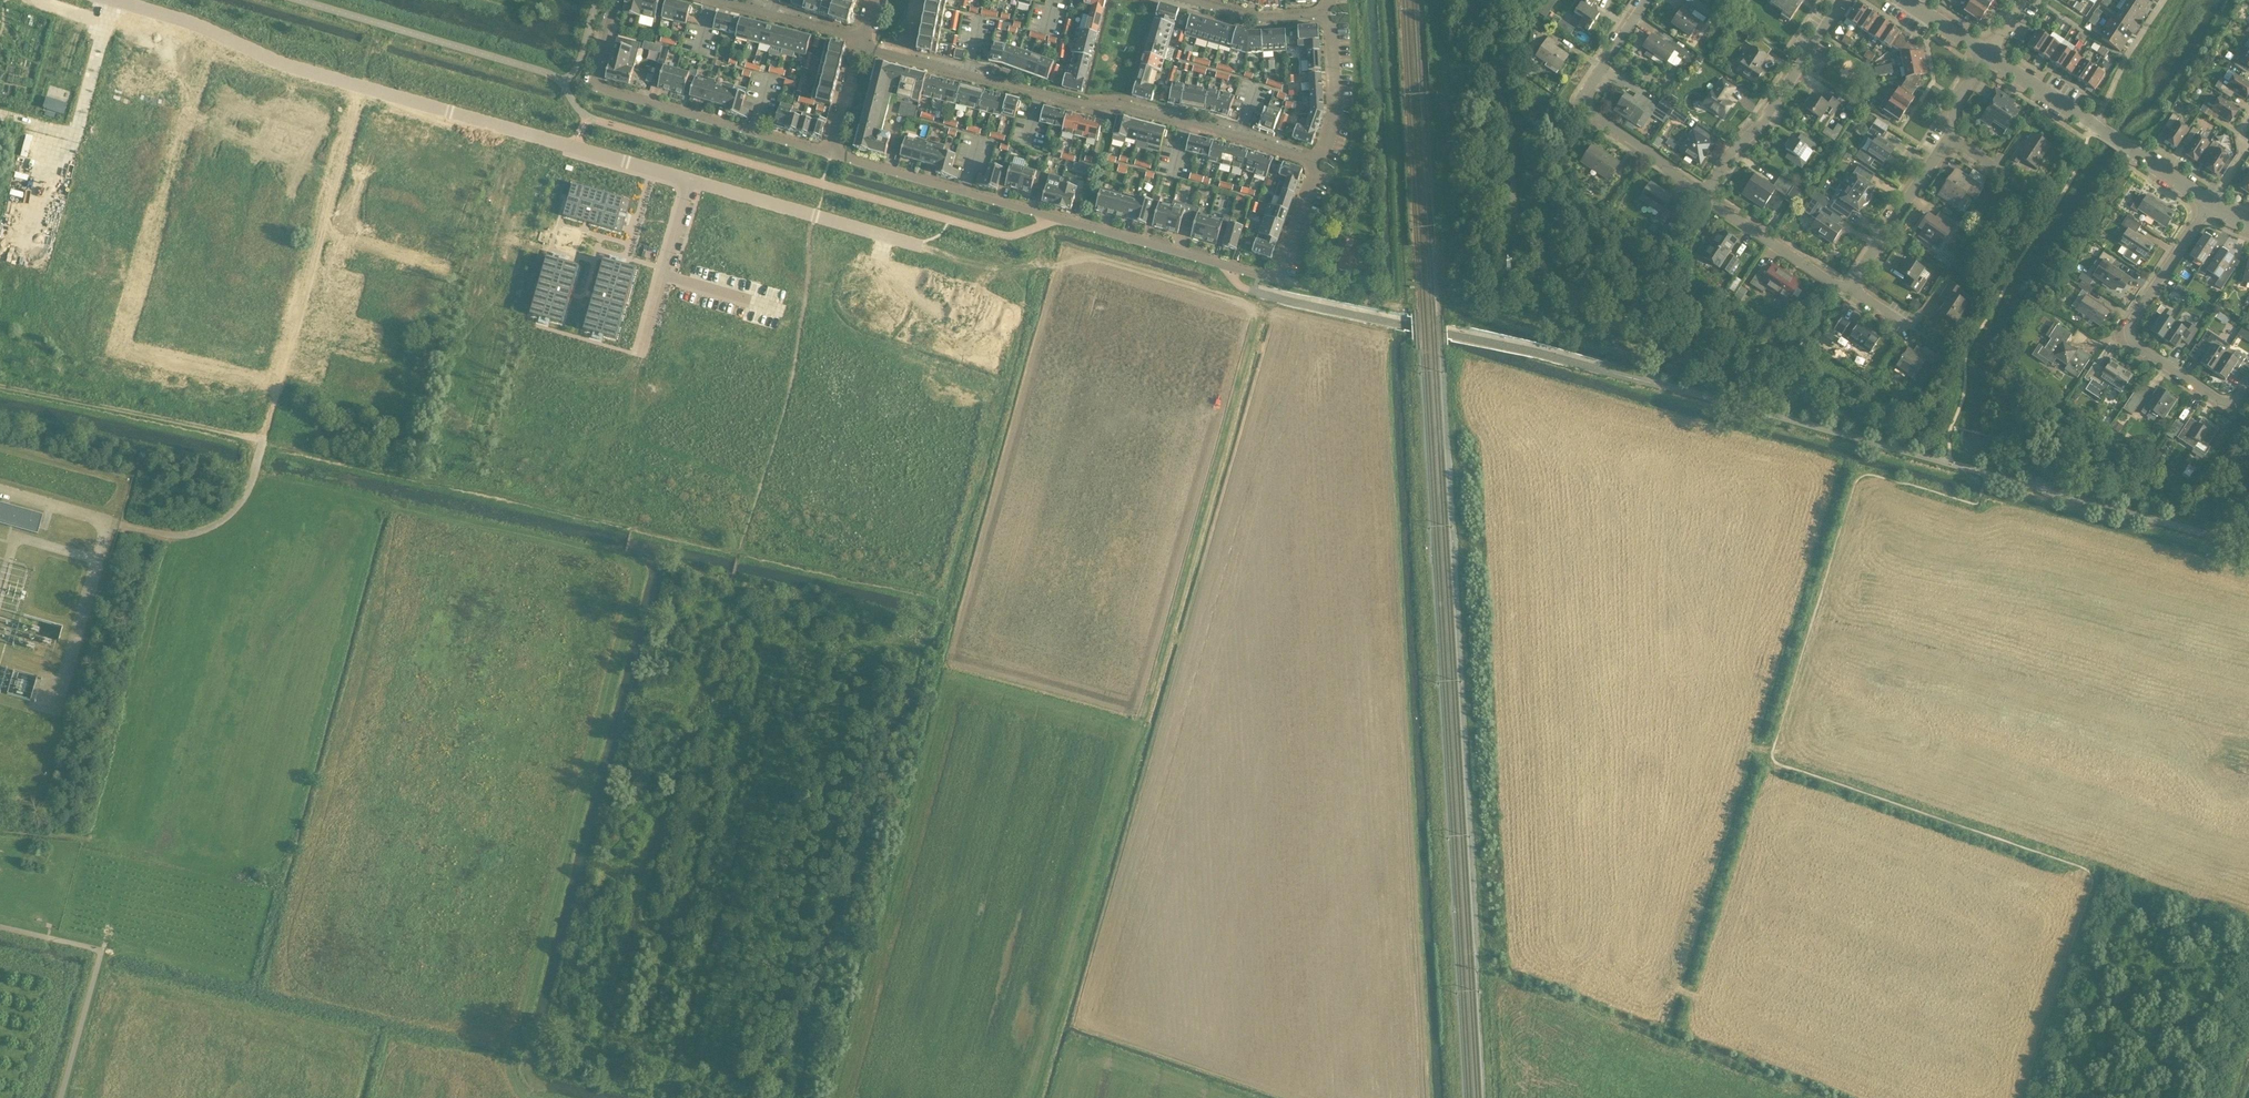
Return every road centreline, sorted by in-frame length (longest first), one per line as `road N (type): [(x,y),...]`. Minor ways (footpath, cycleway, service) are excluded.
road 1 (residential): [(114,0),(295,67),(690,180)]
road 2 (residential): [(1320,162),(1278,280),(831,153)]
road 3 (residential): [(860,41),(1082,106),(1143,110),(1320,162)]
road 4 (residential): [(617,0),(594,88),(831,153)]
road 5 (residential): [(2248,385),(2236,400),(2221,402),(2130,339),(2130,325),(2209,202)]
road 6 (residential): [(1704,196),(1584,105),(1646,0)]
road 7 (track): [(261,441),(0,387)]
road 8 (residential): [(1704,196),(1842,0)]
road 9 (residential): [(690,180),(916,244)]
road 10 (residential): [(2137,155),(1987,54)]
road 11 (residential): [(641,354),(690,180)]
road 12 (residential): [(1851,284),(1951,137)]
road 13 (residential): [(1851,284),(1831,282),(1704,196)]
road 14 (residential): [(860,41),(711,0)]
road 15 (residential): [(1330,14),(1335,110),(1320,162)]
road 16 (residential): [(1330,14),(1258,19),(1197,0)]

